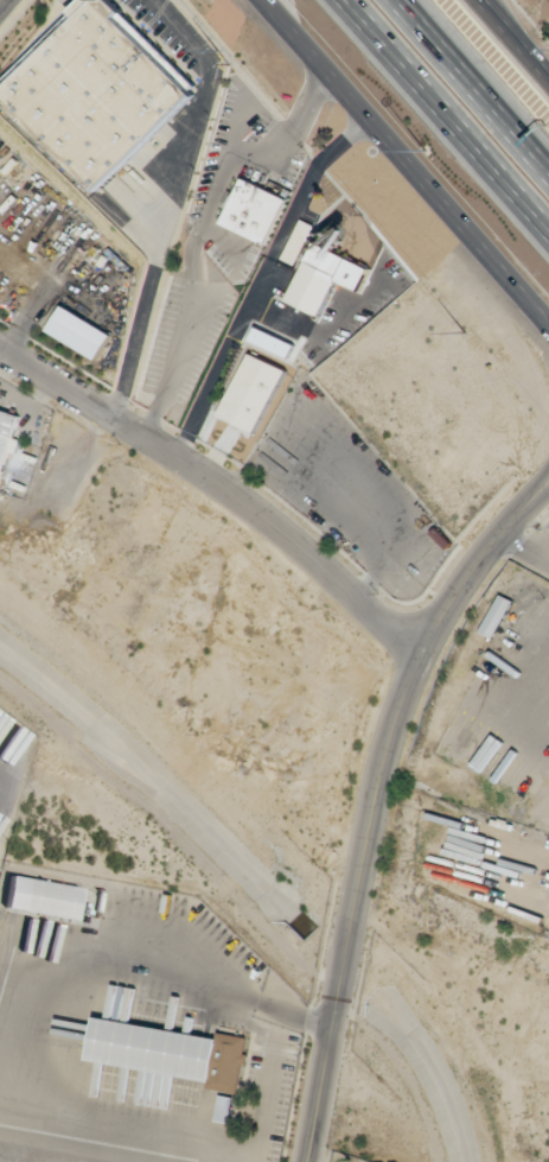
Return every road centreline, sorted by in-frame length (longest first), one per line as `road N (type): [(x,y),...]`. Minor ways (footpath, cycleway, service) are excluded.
road 1 (tertiary): [(537,490),(449,604),(408,684),(384,757),(310,1161)]
road 2 (residential): [(0,347),(241,500),(422,647)]
road 3 (secondary): [(260,0),(548,323)]
road 4 (motorway): [(343,0),(548,241)]
road 5 (motorway): [(548,175),(393,0)]
road 6 (motorway): [(273,0),(357,109)]

